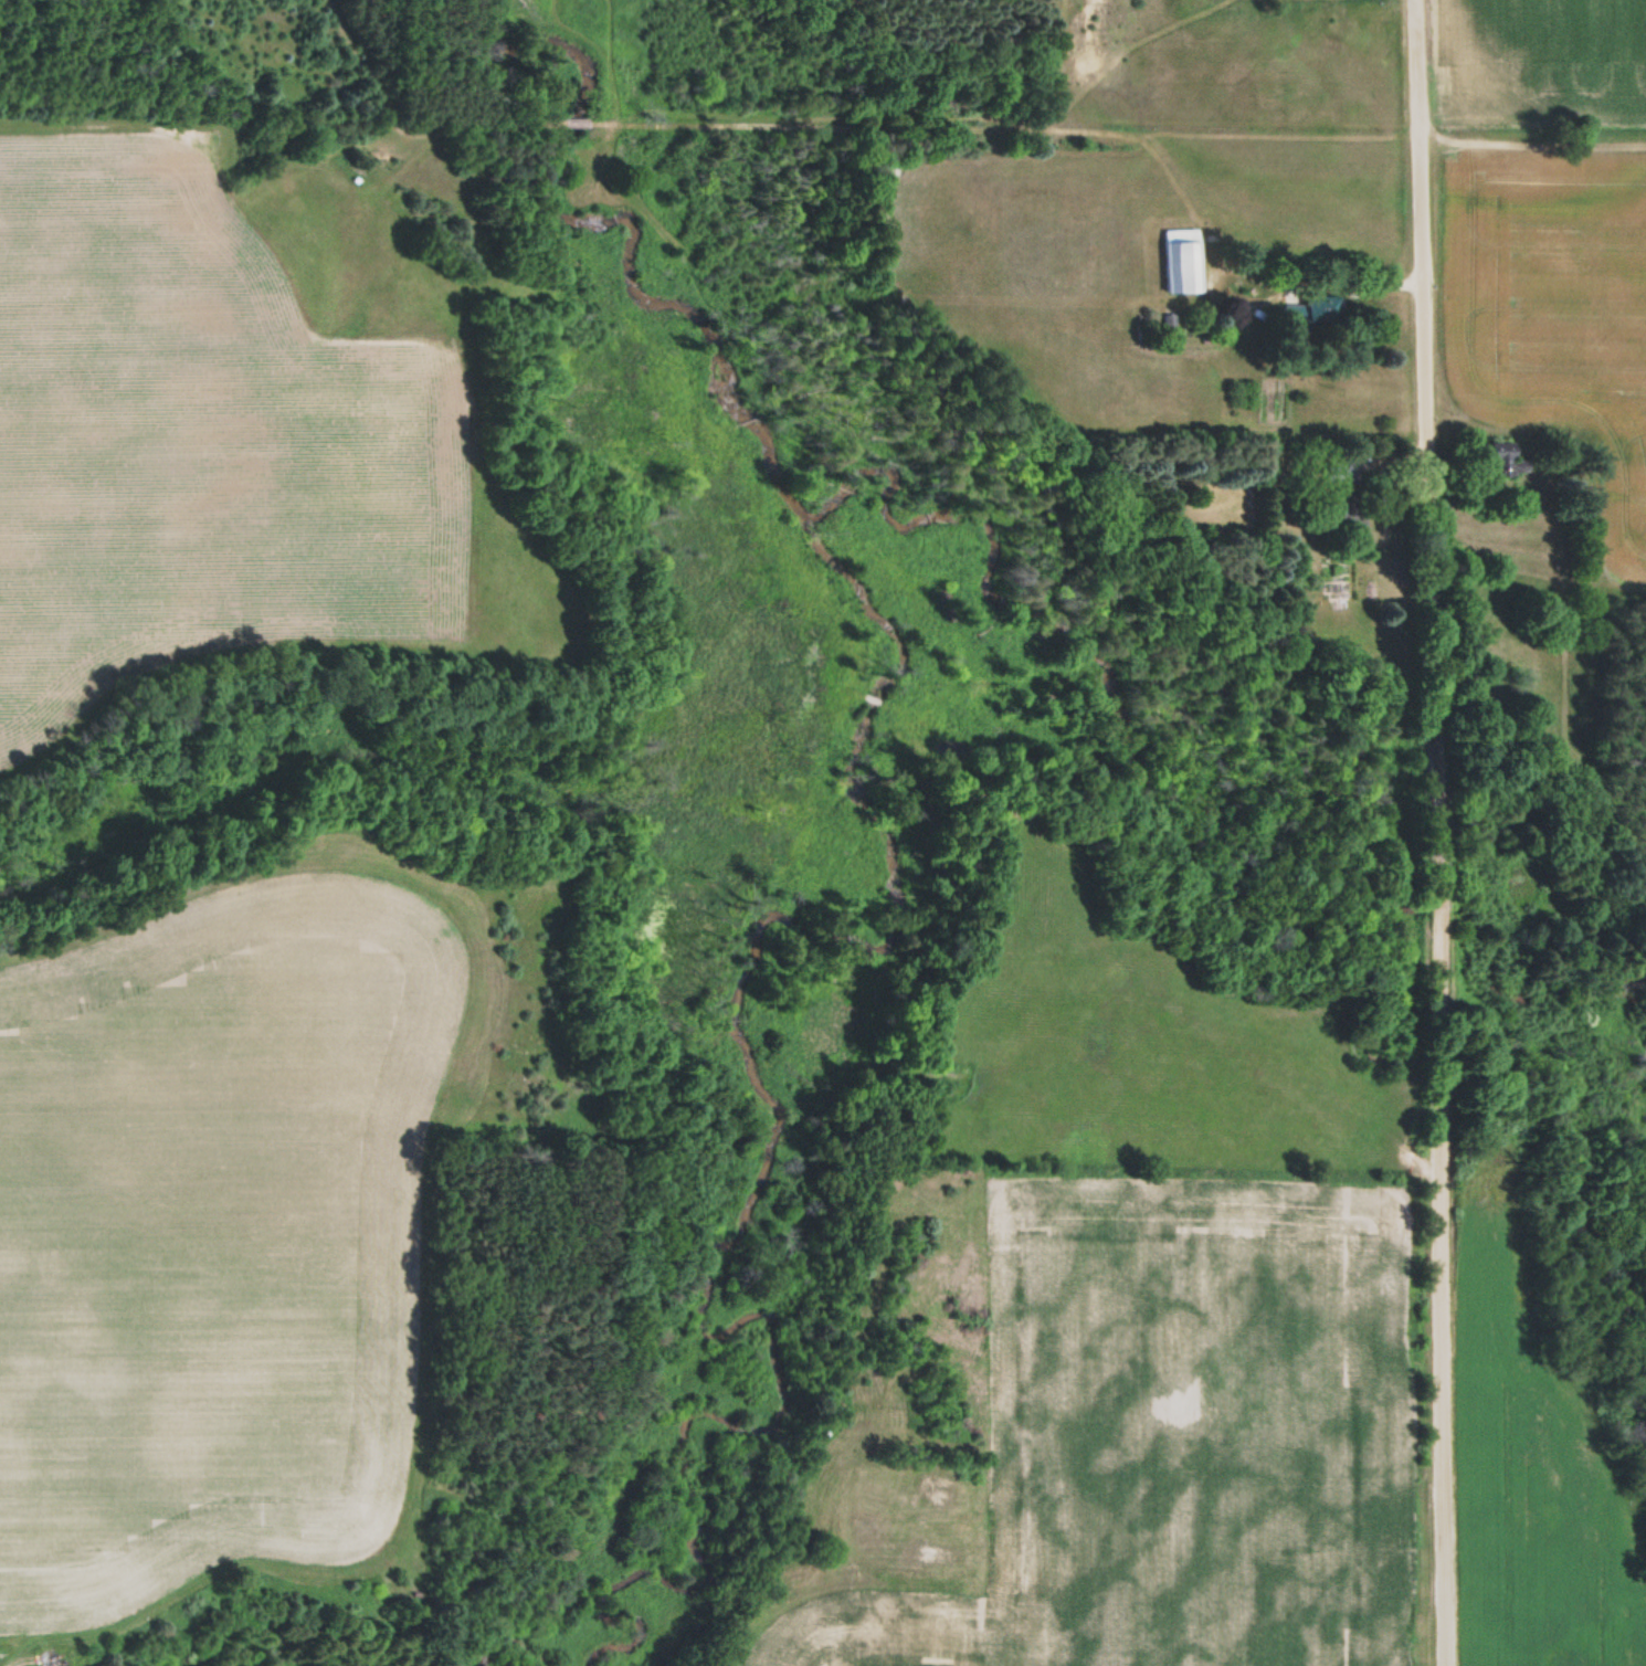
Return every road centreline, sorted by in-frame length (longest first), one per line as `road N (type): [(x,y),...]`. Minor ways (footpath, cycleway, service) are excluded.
road 1 (residential): [(1445,1665),(1439,905),(1416,0)]

